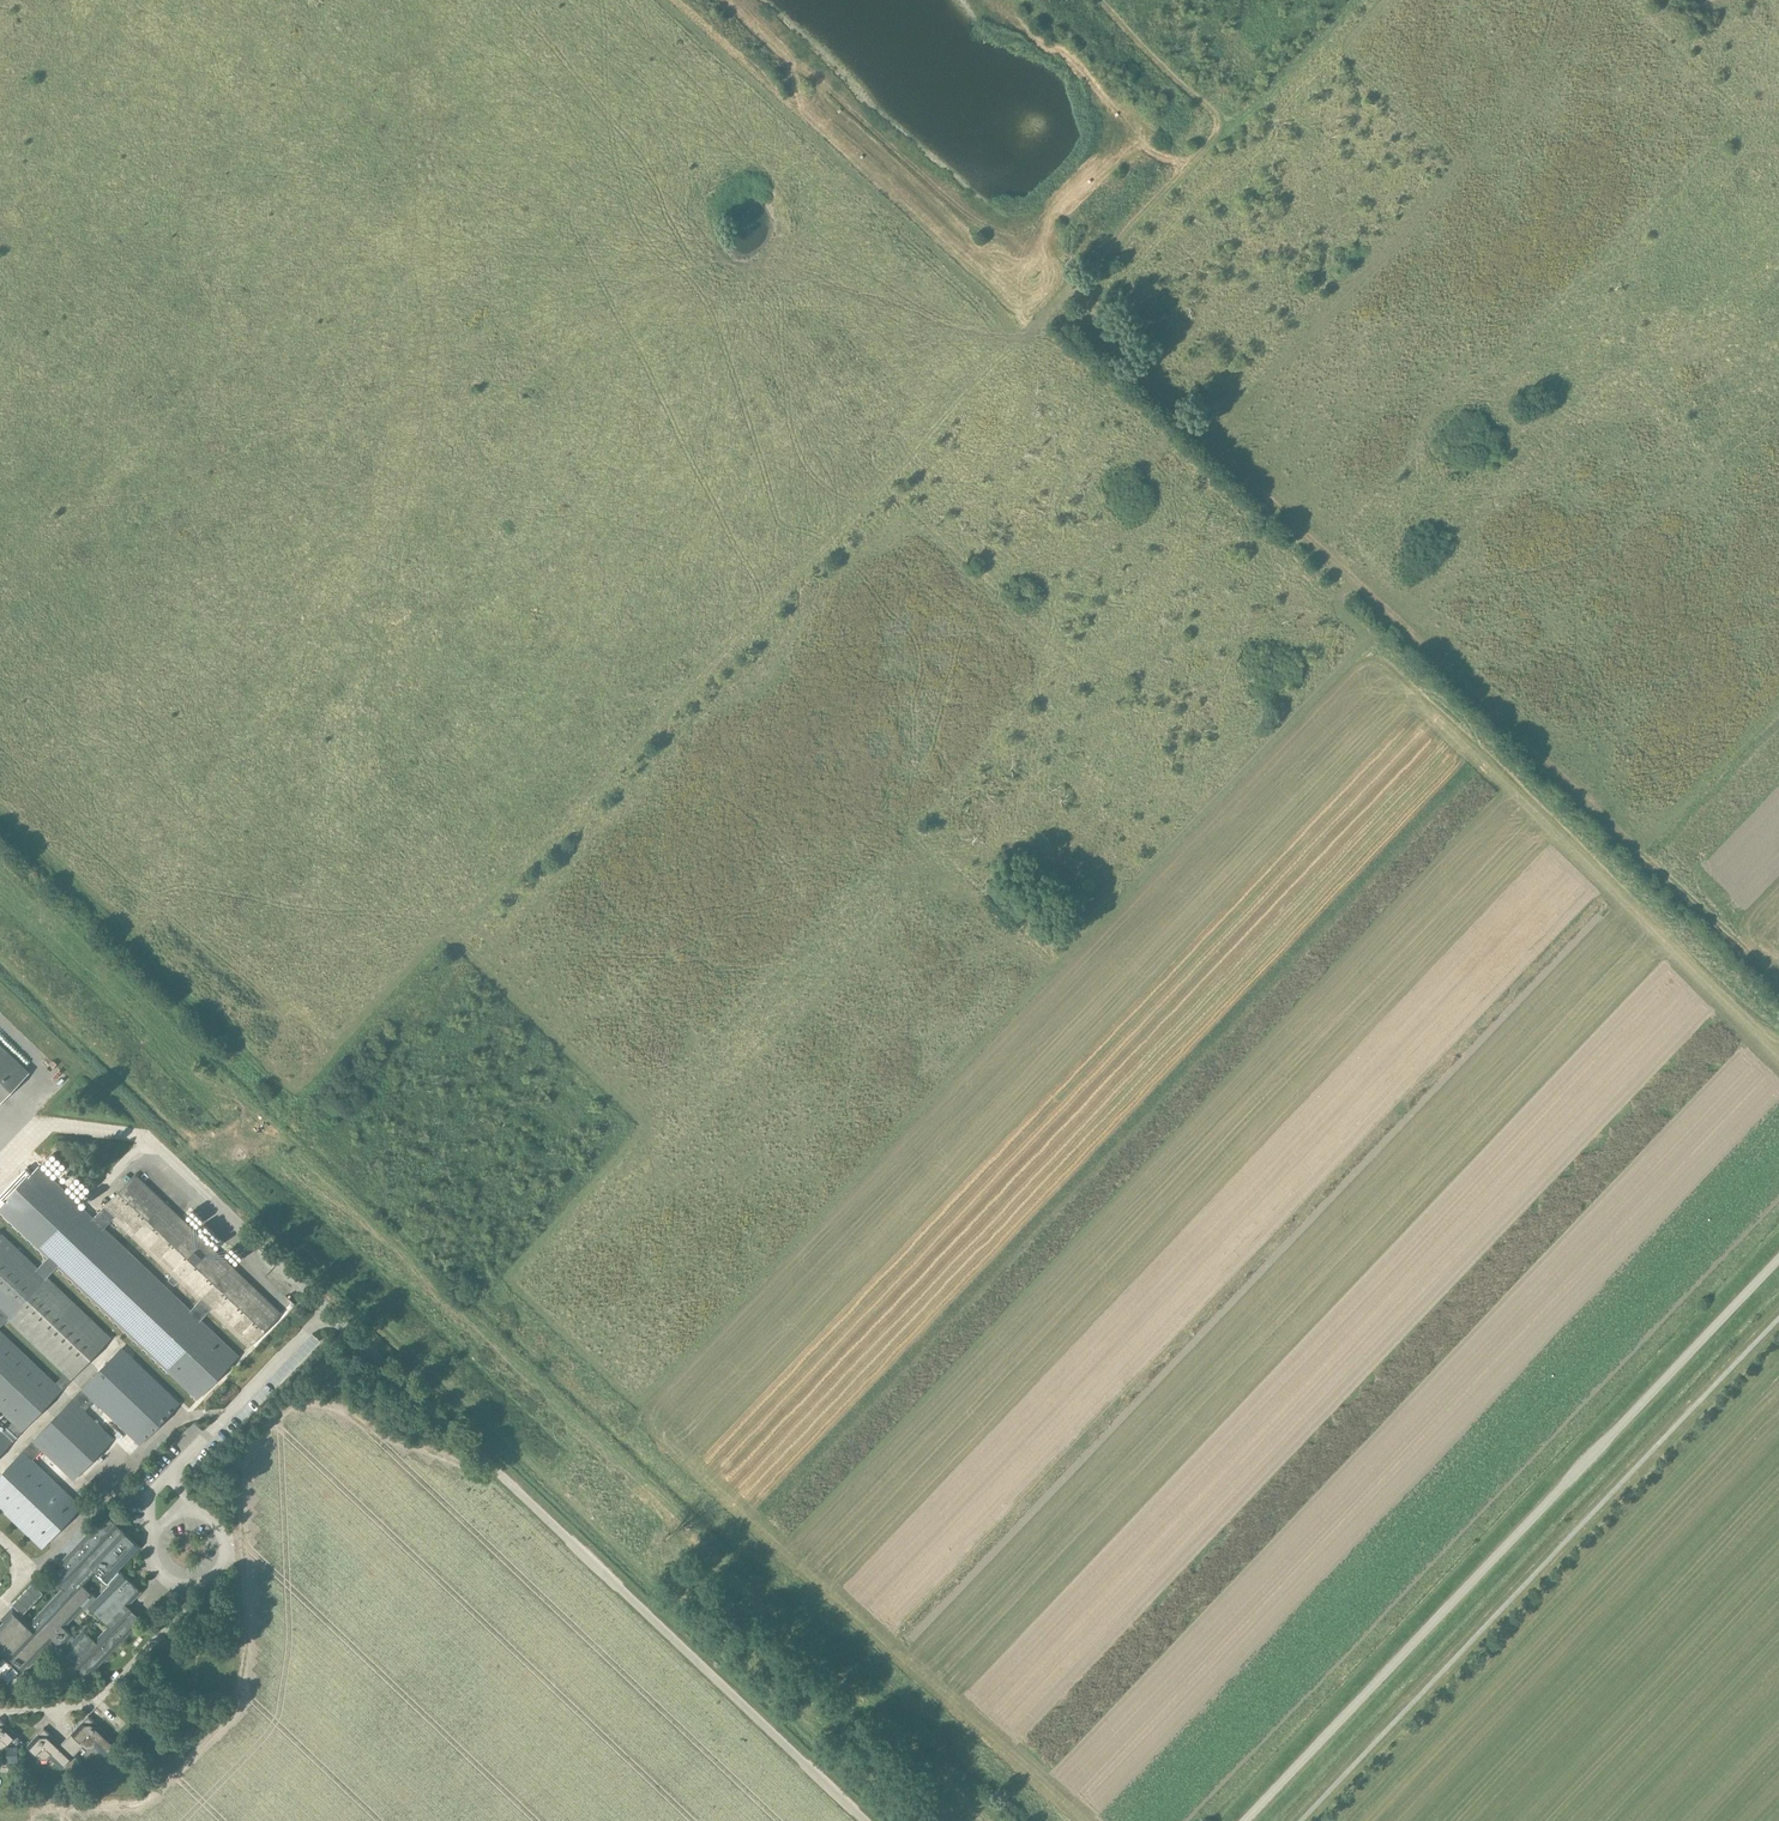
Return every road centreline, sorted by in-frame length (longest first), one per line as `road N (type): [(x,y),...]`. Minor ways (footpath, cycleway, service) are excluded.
road 1 (track): [(0,872),(280,1128),(394,998),(1080,285),(1153,394),(1352,585),(1333,604),(1778,1024)]
road 2 (track): [(280,1128),(991,1820)]
road 3 (tertiary): [(1244,1820),(1778,1259)]
road 4 (track): [(1080,285),(1226,129),(1099,0)]
road 5 (track): [(1625,839),(1778,984)]
road 6 (track): [(1226,129),(1351,0)]

